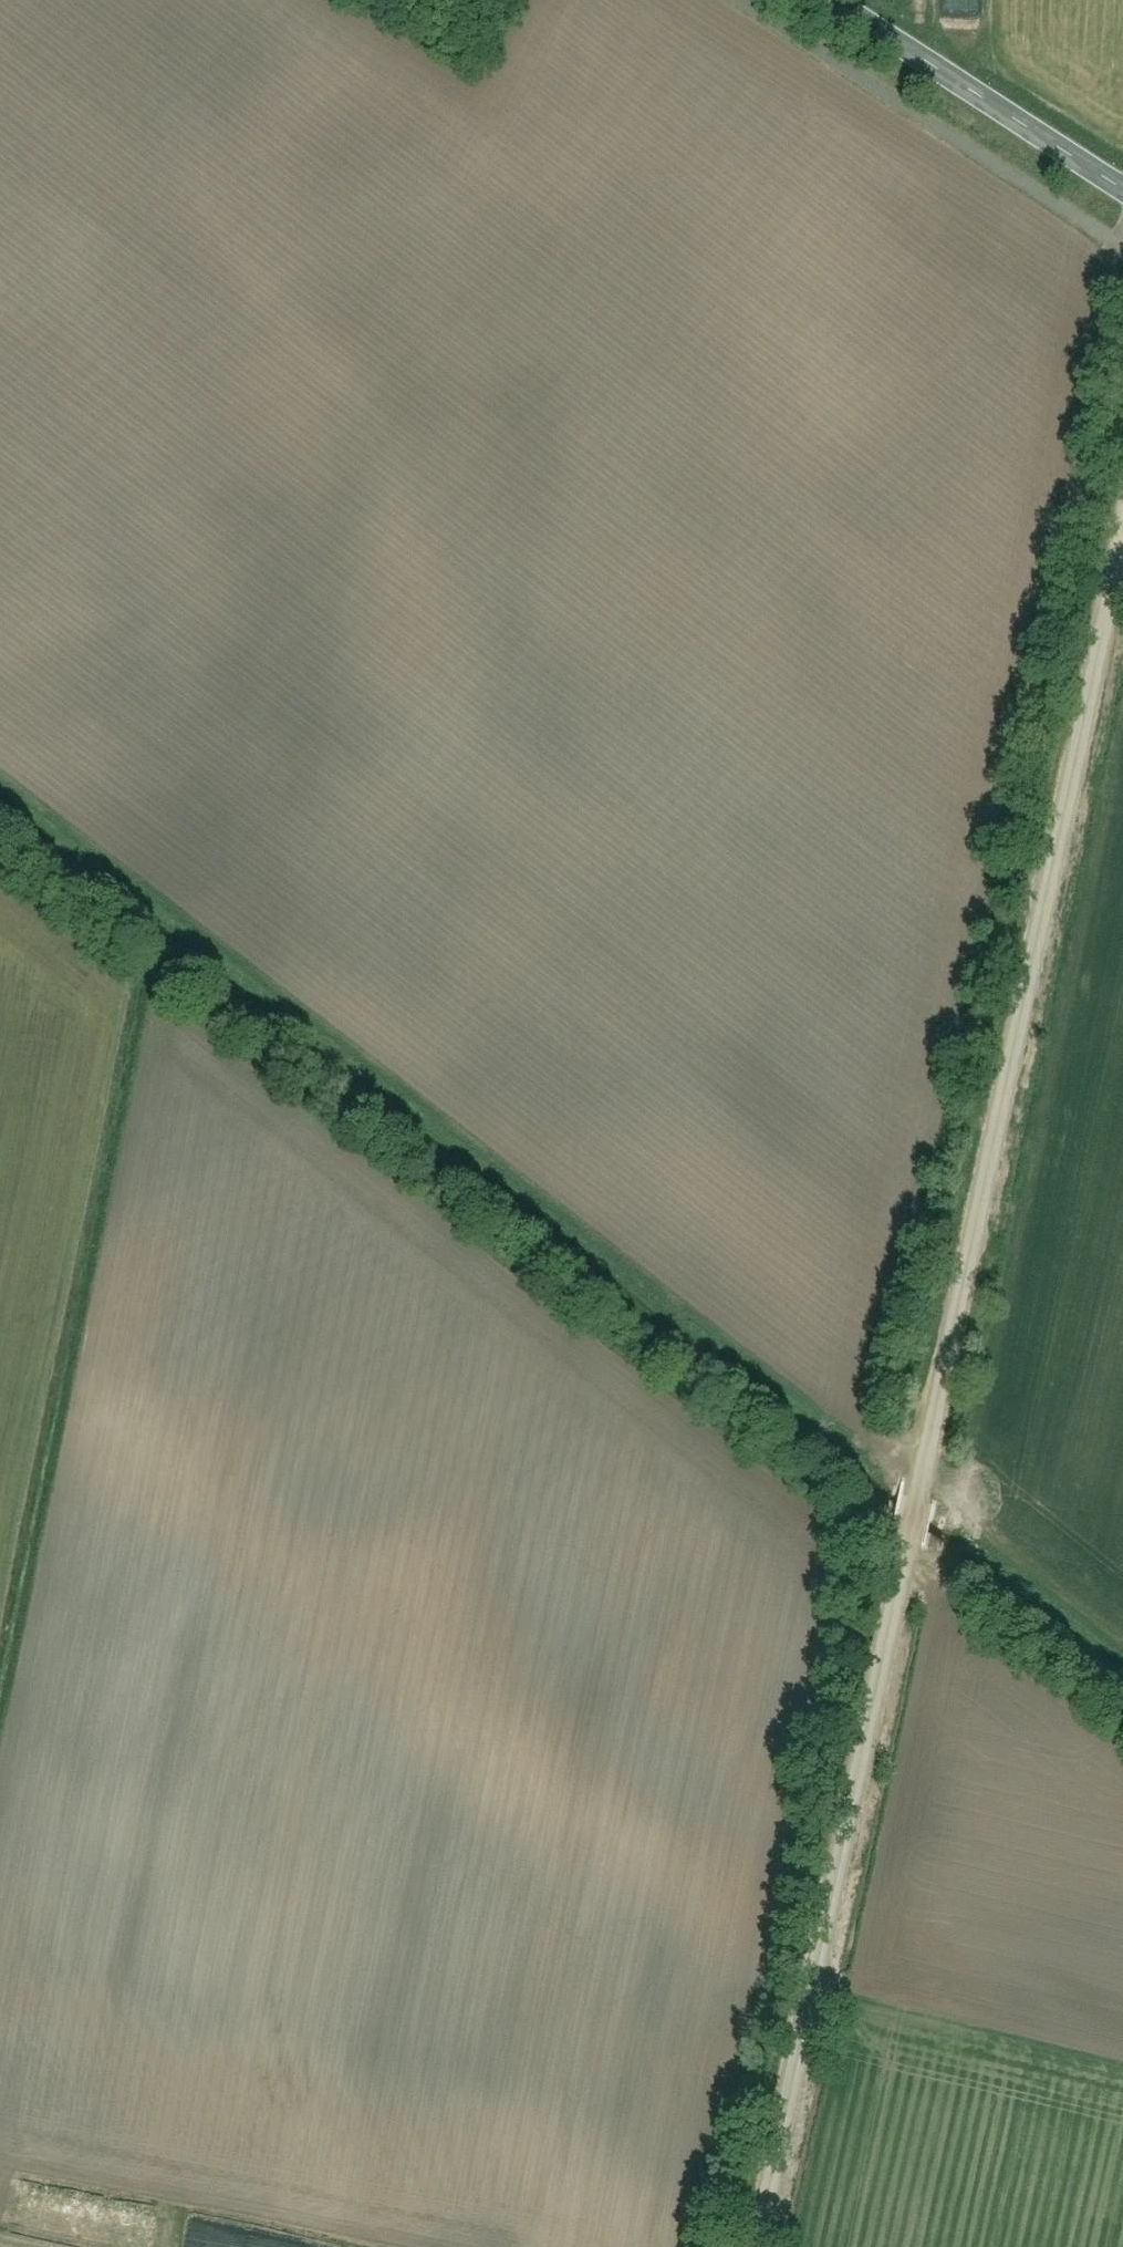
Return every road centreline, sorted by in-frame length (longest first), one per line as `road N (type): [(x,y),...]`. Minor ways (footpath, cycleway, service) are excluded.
road 1 (unclassified): [(1122,543),(758,2246)]
road 2 (tertiary): [(834,0),(1122,189)]

